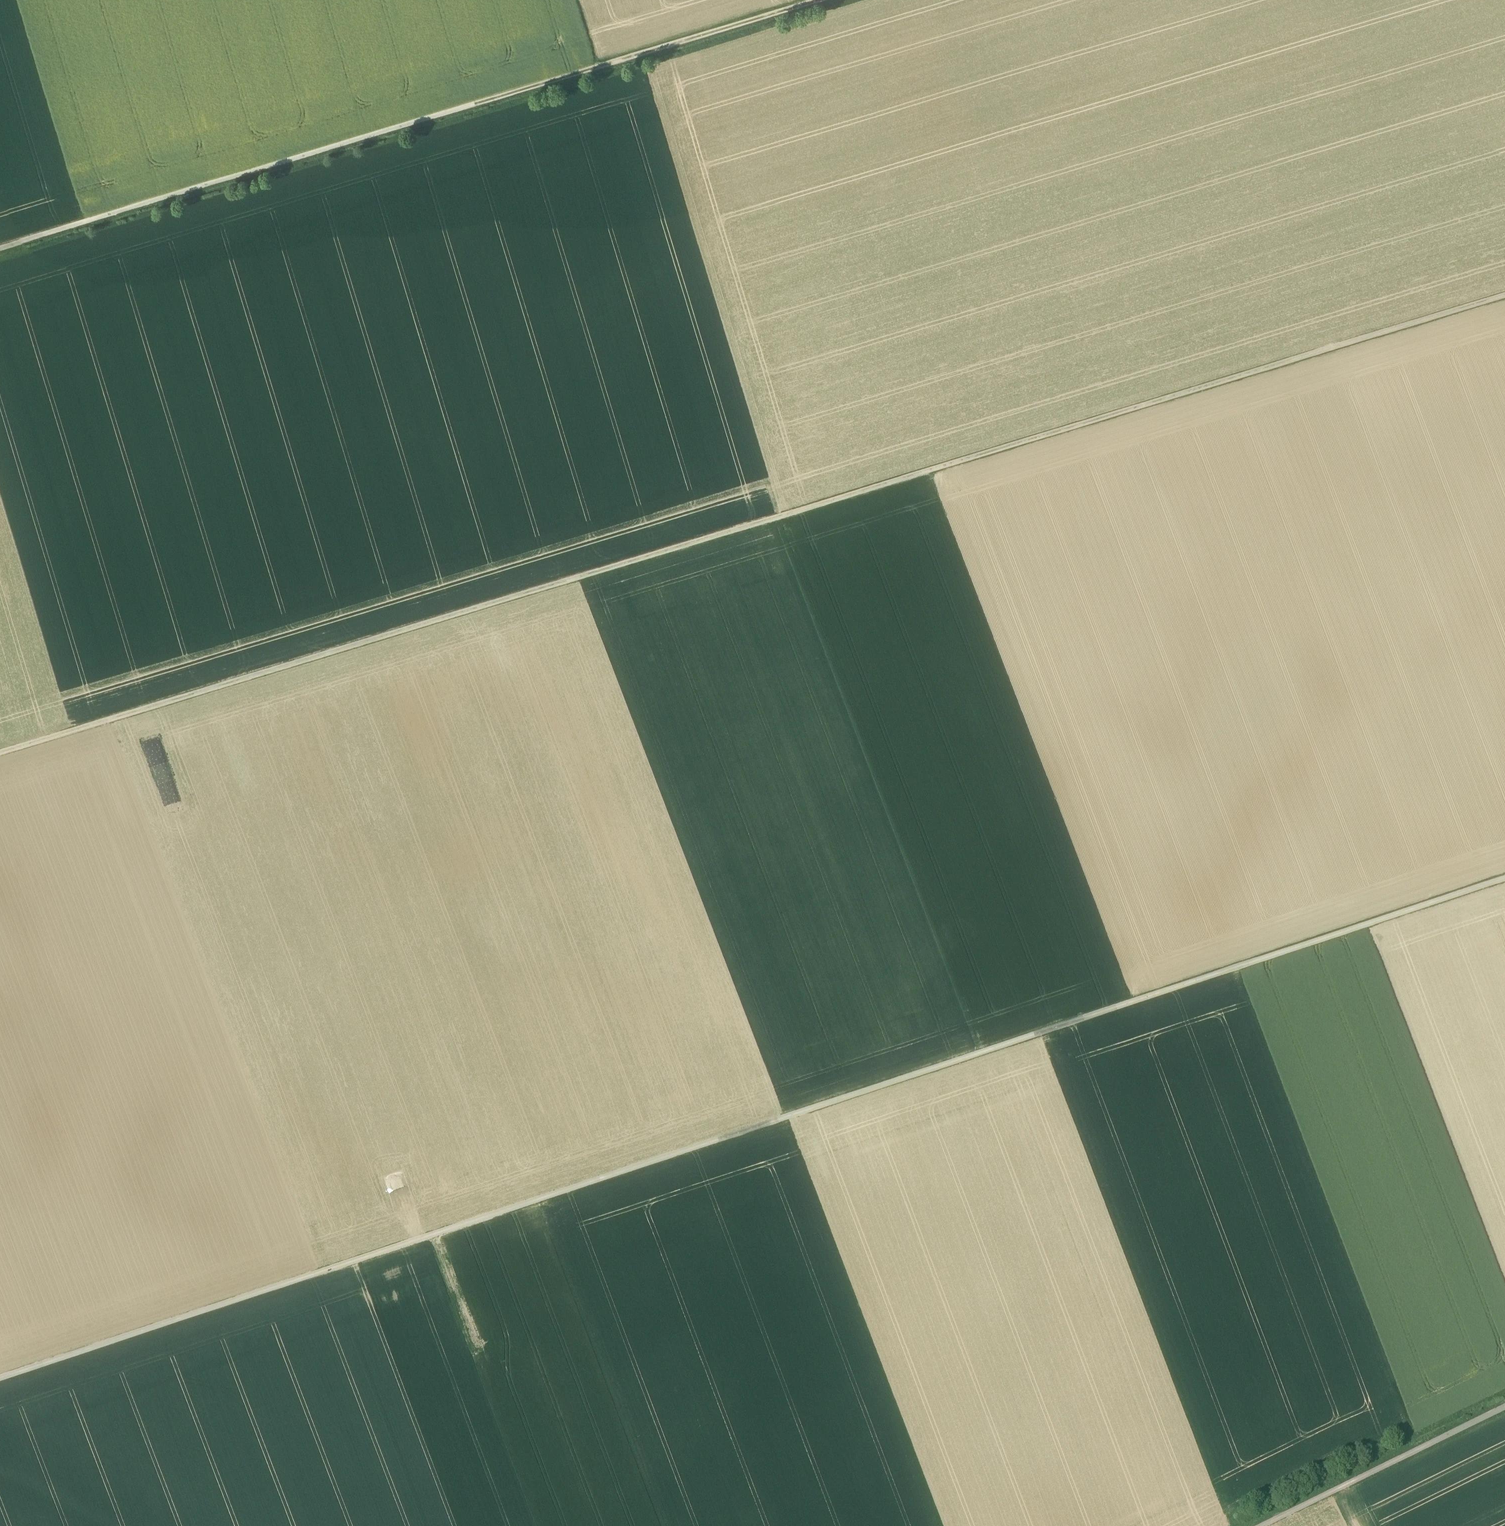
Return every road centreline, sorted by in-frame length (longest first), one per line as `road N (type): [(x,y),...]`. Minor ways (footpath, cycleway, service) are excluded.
road 1 (track): [(0,1379),(1504,878)]
road 2 (track): [(0,752),(1504,295)]
road 3 (track): [(0,247),(814,0)]
road 4 (track): [(1263,1525),(1504,1407)]

